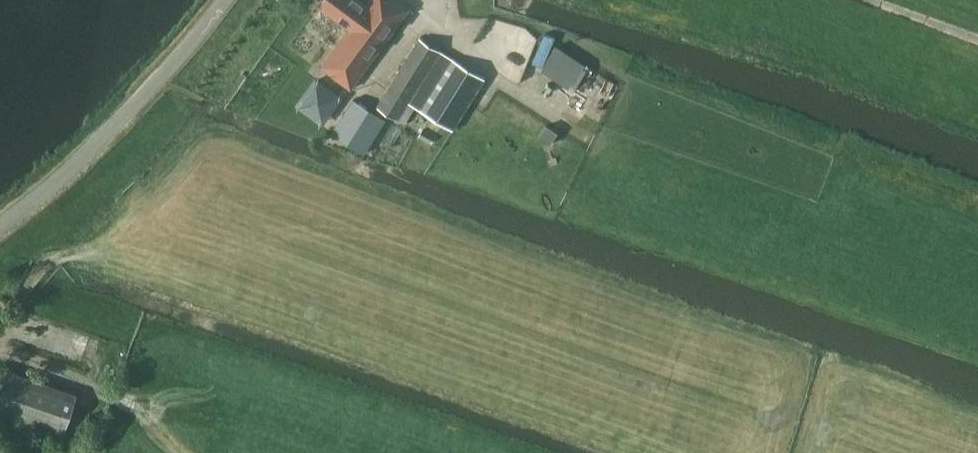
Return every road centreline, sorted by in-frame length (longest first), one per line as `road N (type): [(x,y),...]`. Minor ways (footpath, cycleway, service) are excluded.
road 1 (unclassified): [(0,224),(95,148),(228,0)]

